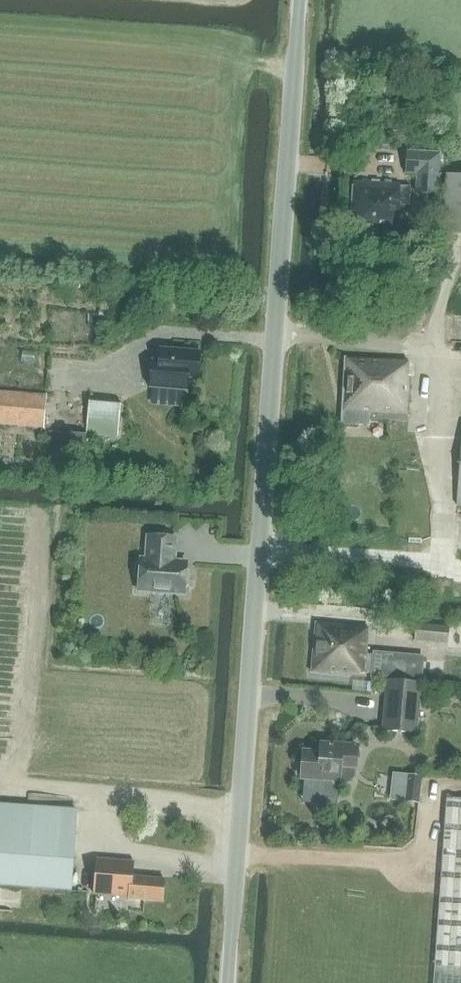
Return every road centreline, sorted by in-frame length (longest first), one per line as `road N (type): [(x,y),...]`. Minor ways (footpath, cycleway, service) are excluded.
road 1 (unclassified): [(229,982),(303,0)]

